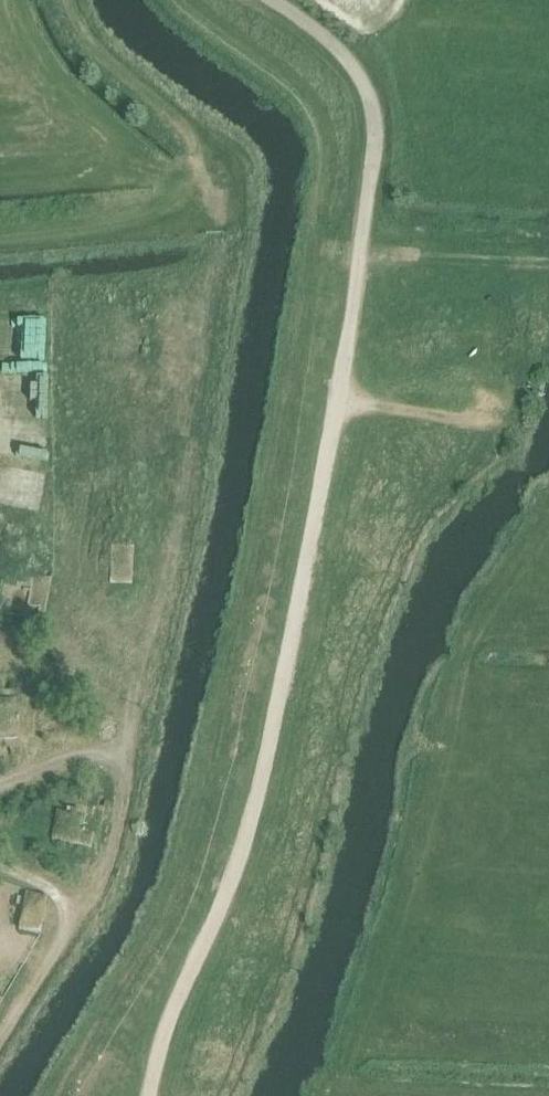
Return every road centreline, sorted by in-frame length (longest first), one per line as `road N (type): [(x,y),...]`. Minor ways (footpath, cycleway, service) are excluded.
road 1 (track): [(0,232),(211,201),(218,159),(92,40),(73,0)]
road 2 (track): [(73,918),(112,856),(125,805),(120,765),(101,755),(59,762),(0,785)]
road 3 (track): [(0,863),(62,894),(73,918),(0,1041)]
road 4 (track): [(548,264),(359,252)]

